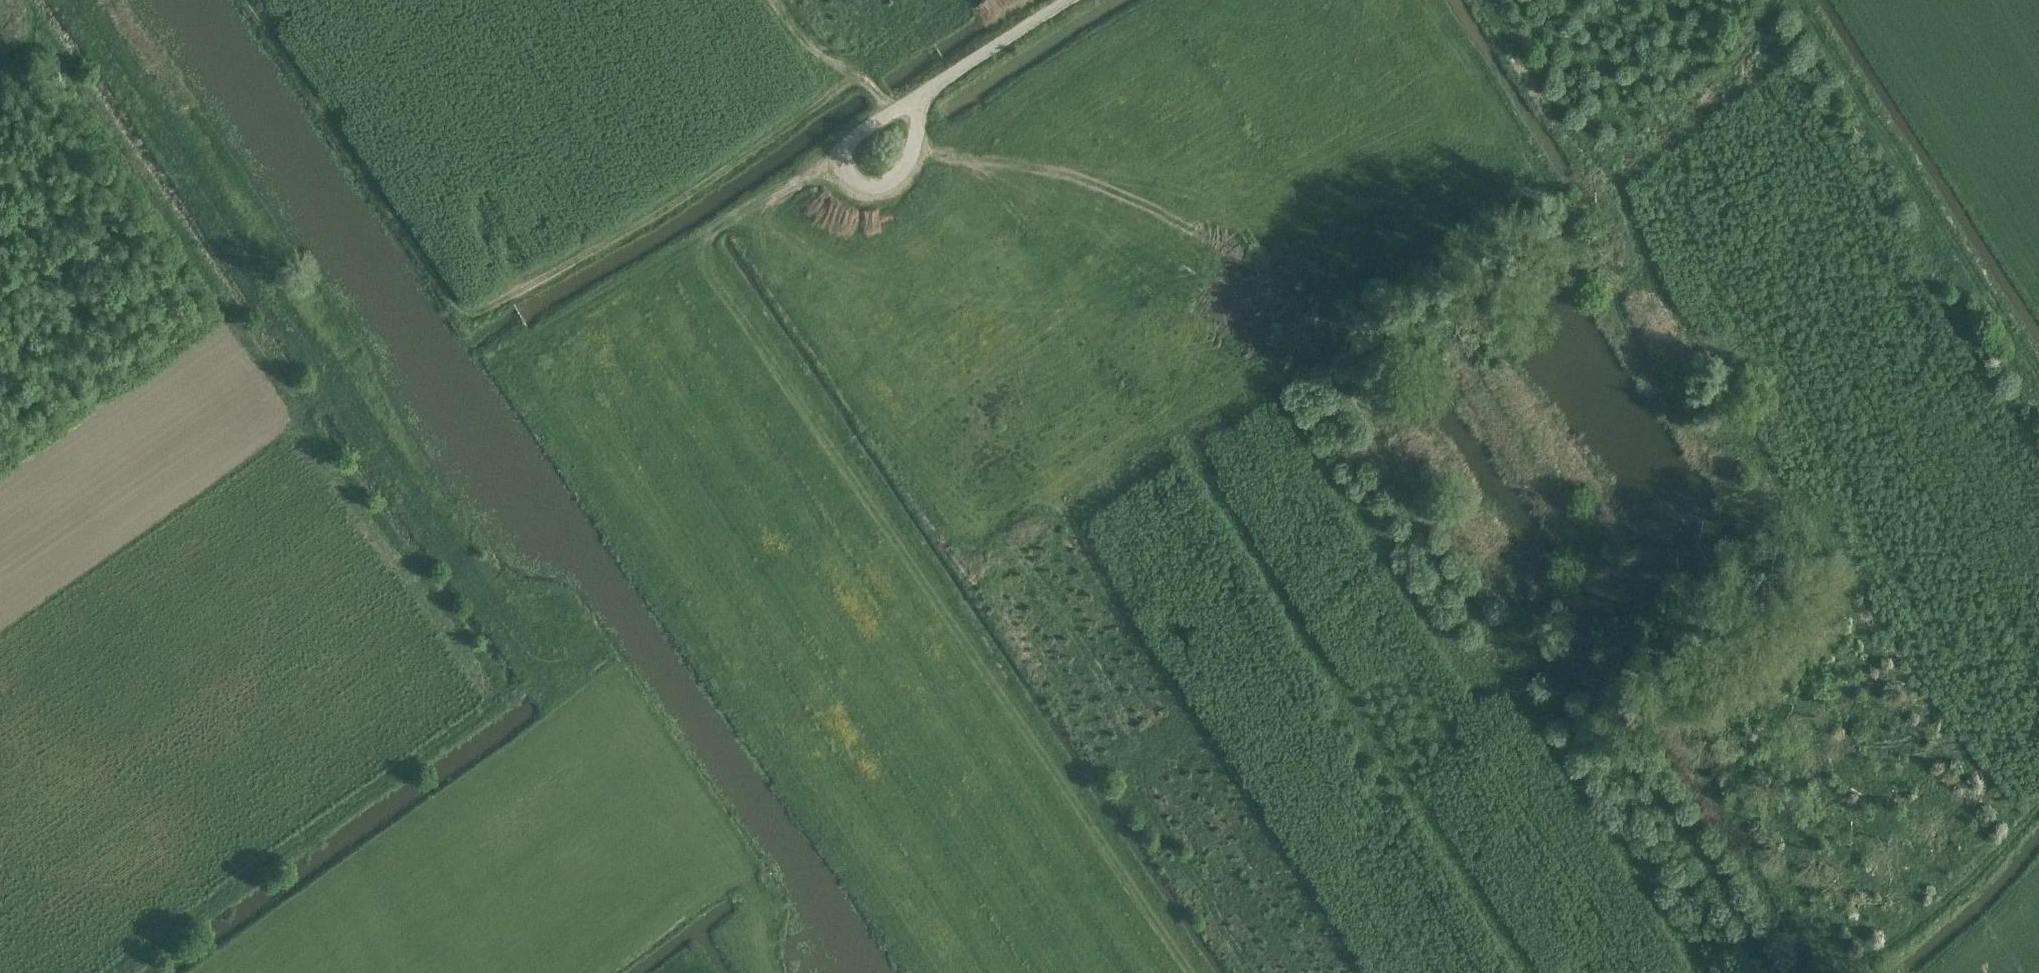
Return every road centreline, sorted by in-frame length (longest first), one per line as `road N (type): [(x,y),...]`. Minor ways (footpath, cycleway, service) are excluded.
road 1 (unclassified): [(863,145),(905,101),(1070,0)]

